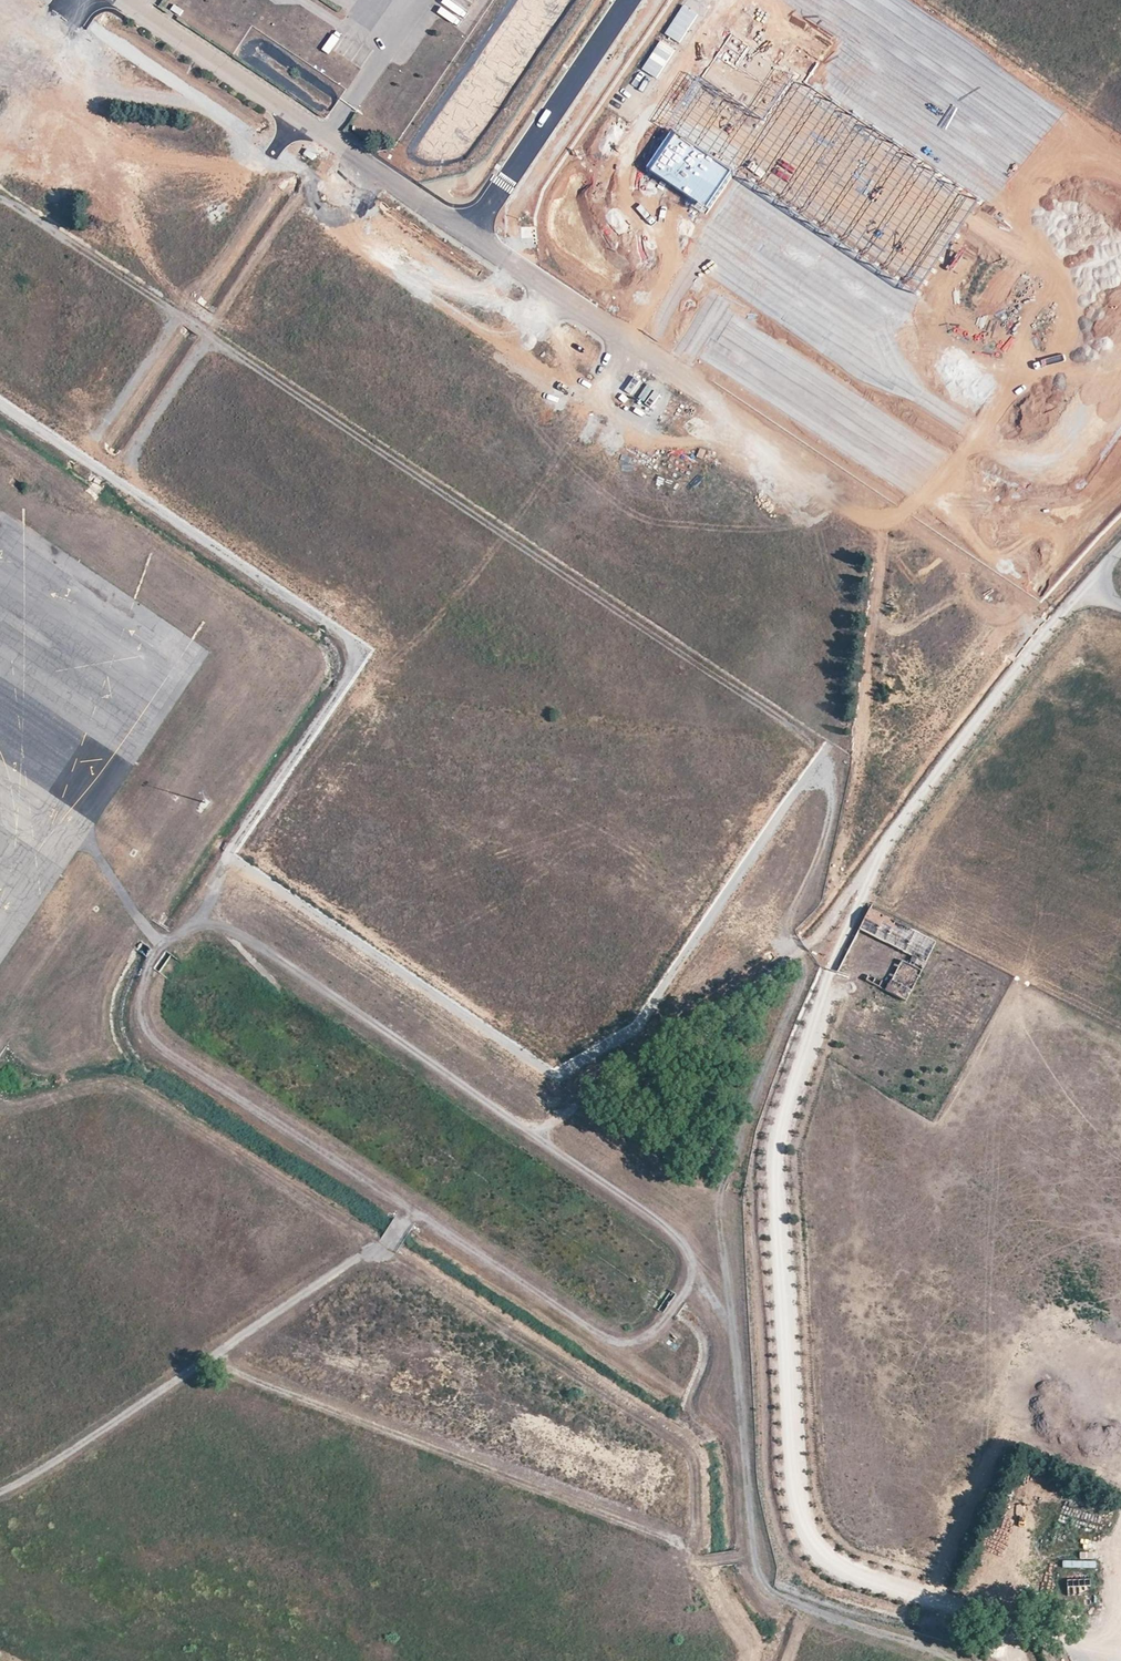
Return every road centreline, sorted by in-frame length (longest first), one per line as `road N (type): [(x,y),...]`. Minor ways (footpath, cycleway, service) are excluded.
road 1 (track): [(0,1494),(368,1251),(387,1247),(405,1219),(423,1214),(623,1343),(648,1339),(691,1281),(686,1246),(667,1226),(252,939),(195,924)]
road 2 (track): [(950,1608),(822,1556),(793,1510),(784,1455),(771,1159),(788,1081),(829,988),(846,927),(843,905)]
road 3 (track): [(204,1362),(665,1537),(704,1562),(755,1554)]
road 4 (track): [(423,1214),(147,1033),(140,995),(160,944)]
road 5 (unclassified): [(123,0),(472,231)]
road 6 (unclassified): [(843,905),(898,822),(1085,592)]
road 7 (track): [(755,1554),(720,1220),(726,1180)]
road 8 (track): [(883,520),(857,769),(836,891)]
road 9 (unclassified): [(472,231),(629,0)]
road 10 (unclassified): [(472,231),(684,376)]
road 11 (track): [(755,1554),(771,1591),(953,1660)]

